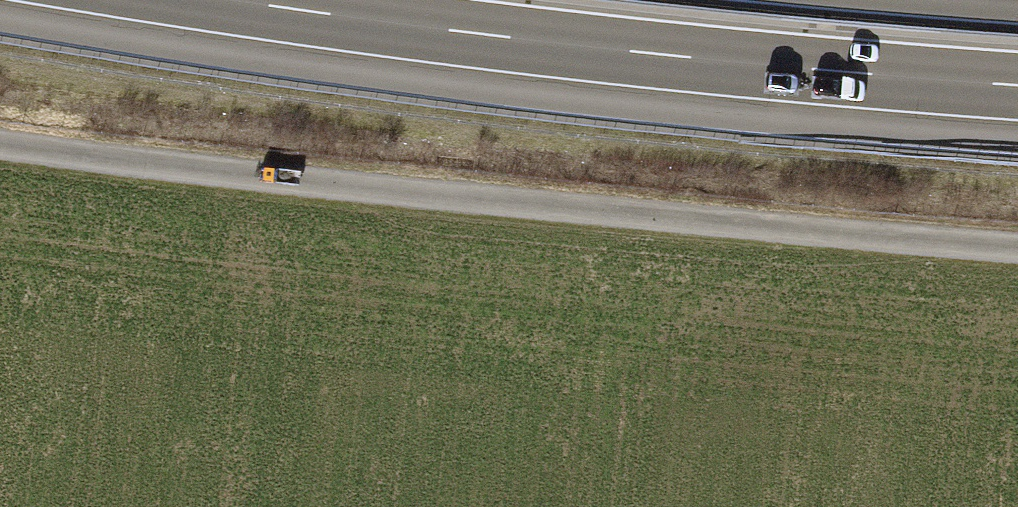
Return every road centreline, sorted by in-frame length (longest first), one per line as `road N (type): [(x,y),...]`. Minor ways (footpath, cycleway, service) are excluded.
road 1 (track): [(1017,247),(480,199),(0,144)]
road 2 (motorway): [(235,0),(665,55),(1017,86)]

